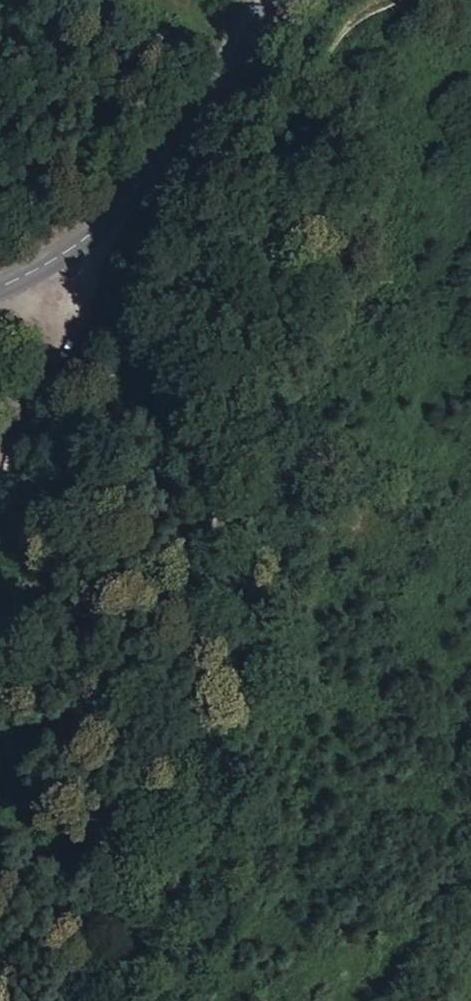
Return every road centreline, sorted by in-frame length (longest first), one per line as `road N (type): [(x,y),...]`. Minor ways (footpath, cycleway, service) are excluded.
road 1 (tertiary): [(260,0),(210,86),(93,234),(0,289)]

